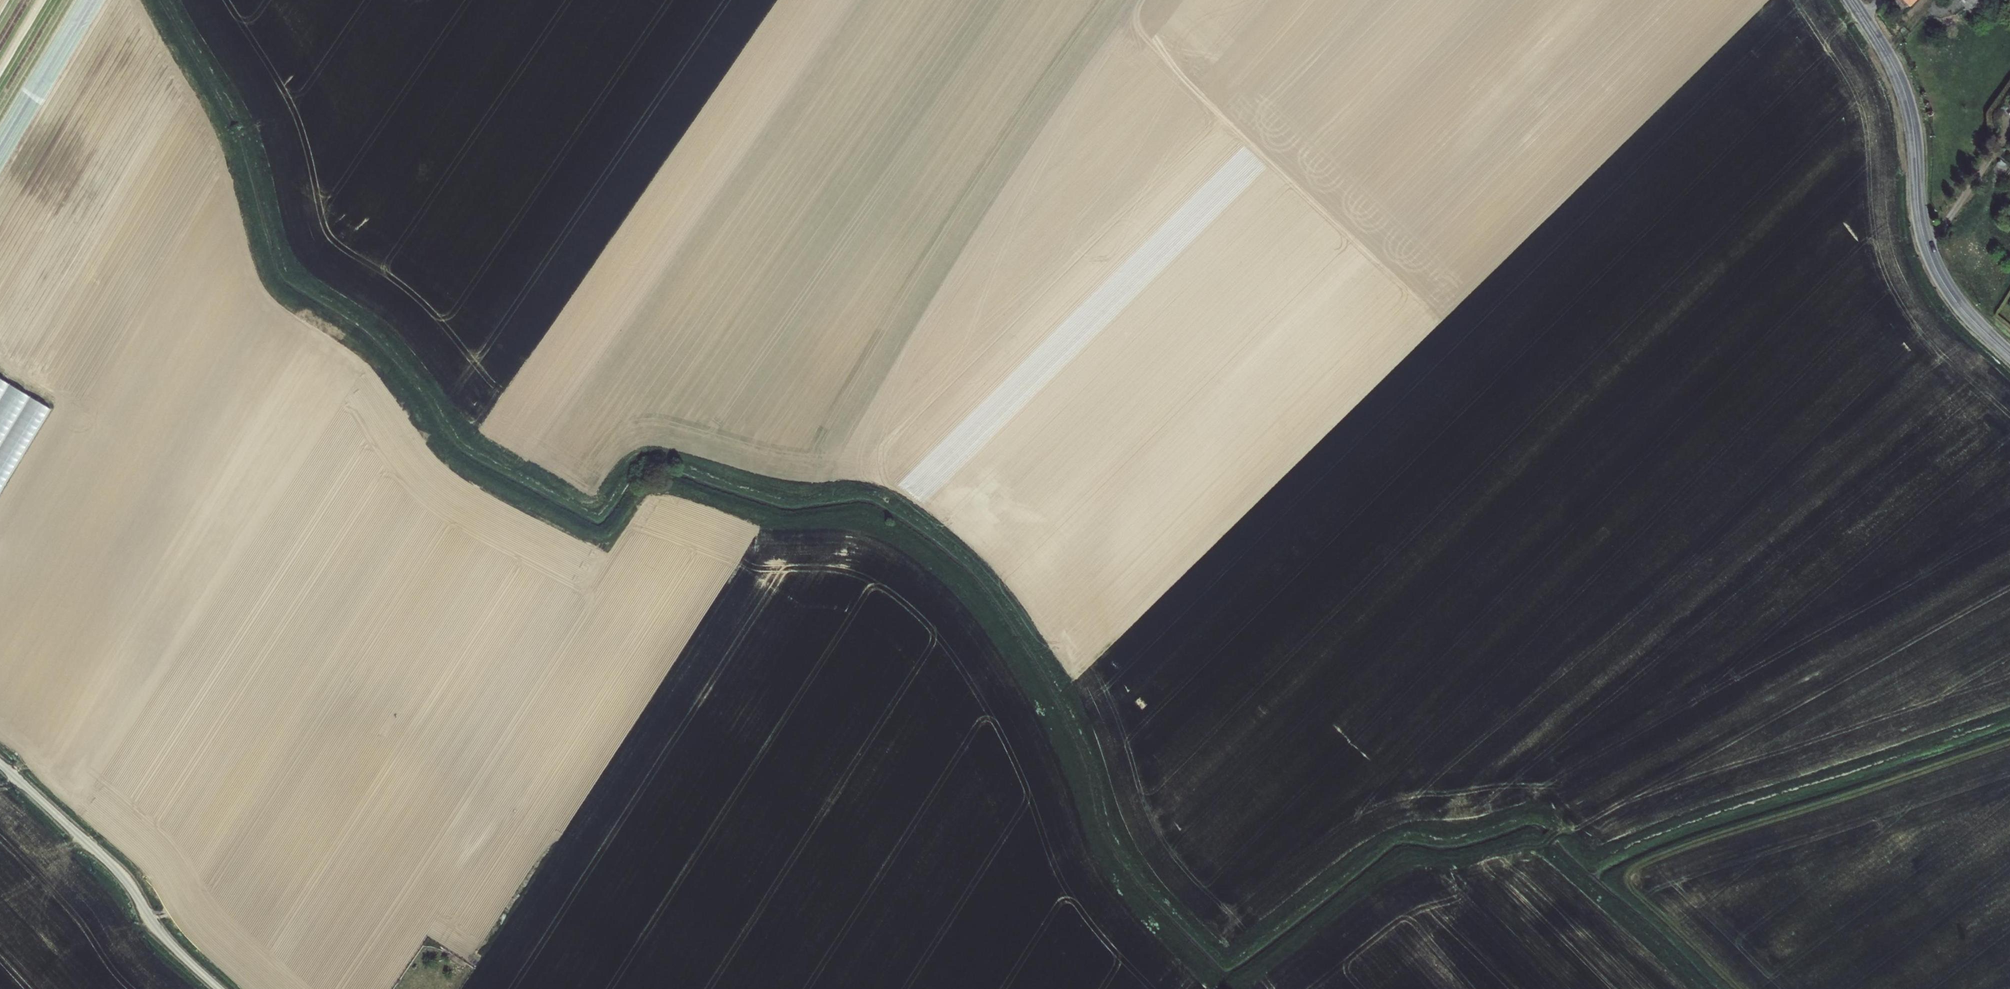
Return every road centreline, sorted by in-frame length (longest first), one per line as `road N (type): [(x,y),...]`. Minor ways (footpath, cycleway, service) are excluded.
road 1 (track): [(2009,739),(1621,871),(1747,988)]
road 2 (tertiary): [(2009,355),(1961,309),(1934,266),(1919,214),(1907,99),(1851,0)]
road 3 (unclassified): [(0,764),(108,861),(169,943),(220,988)]

